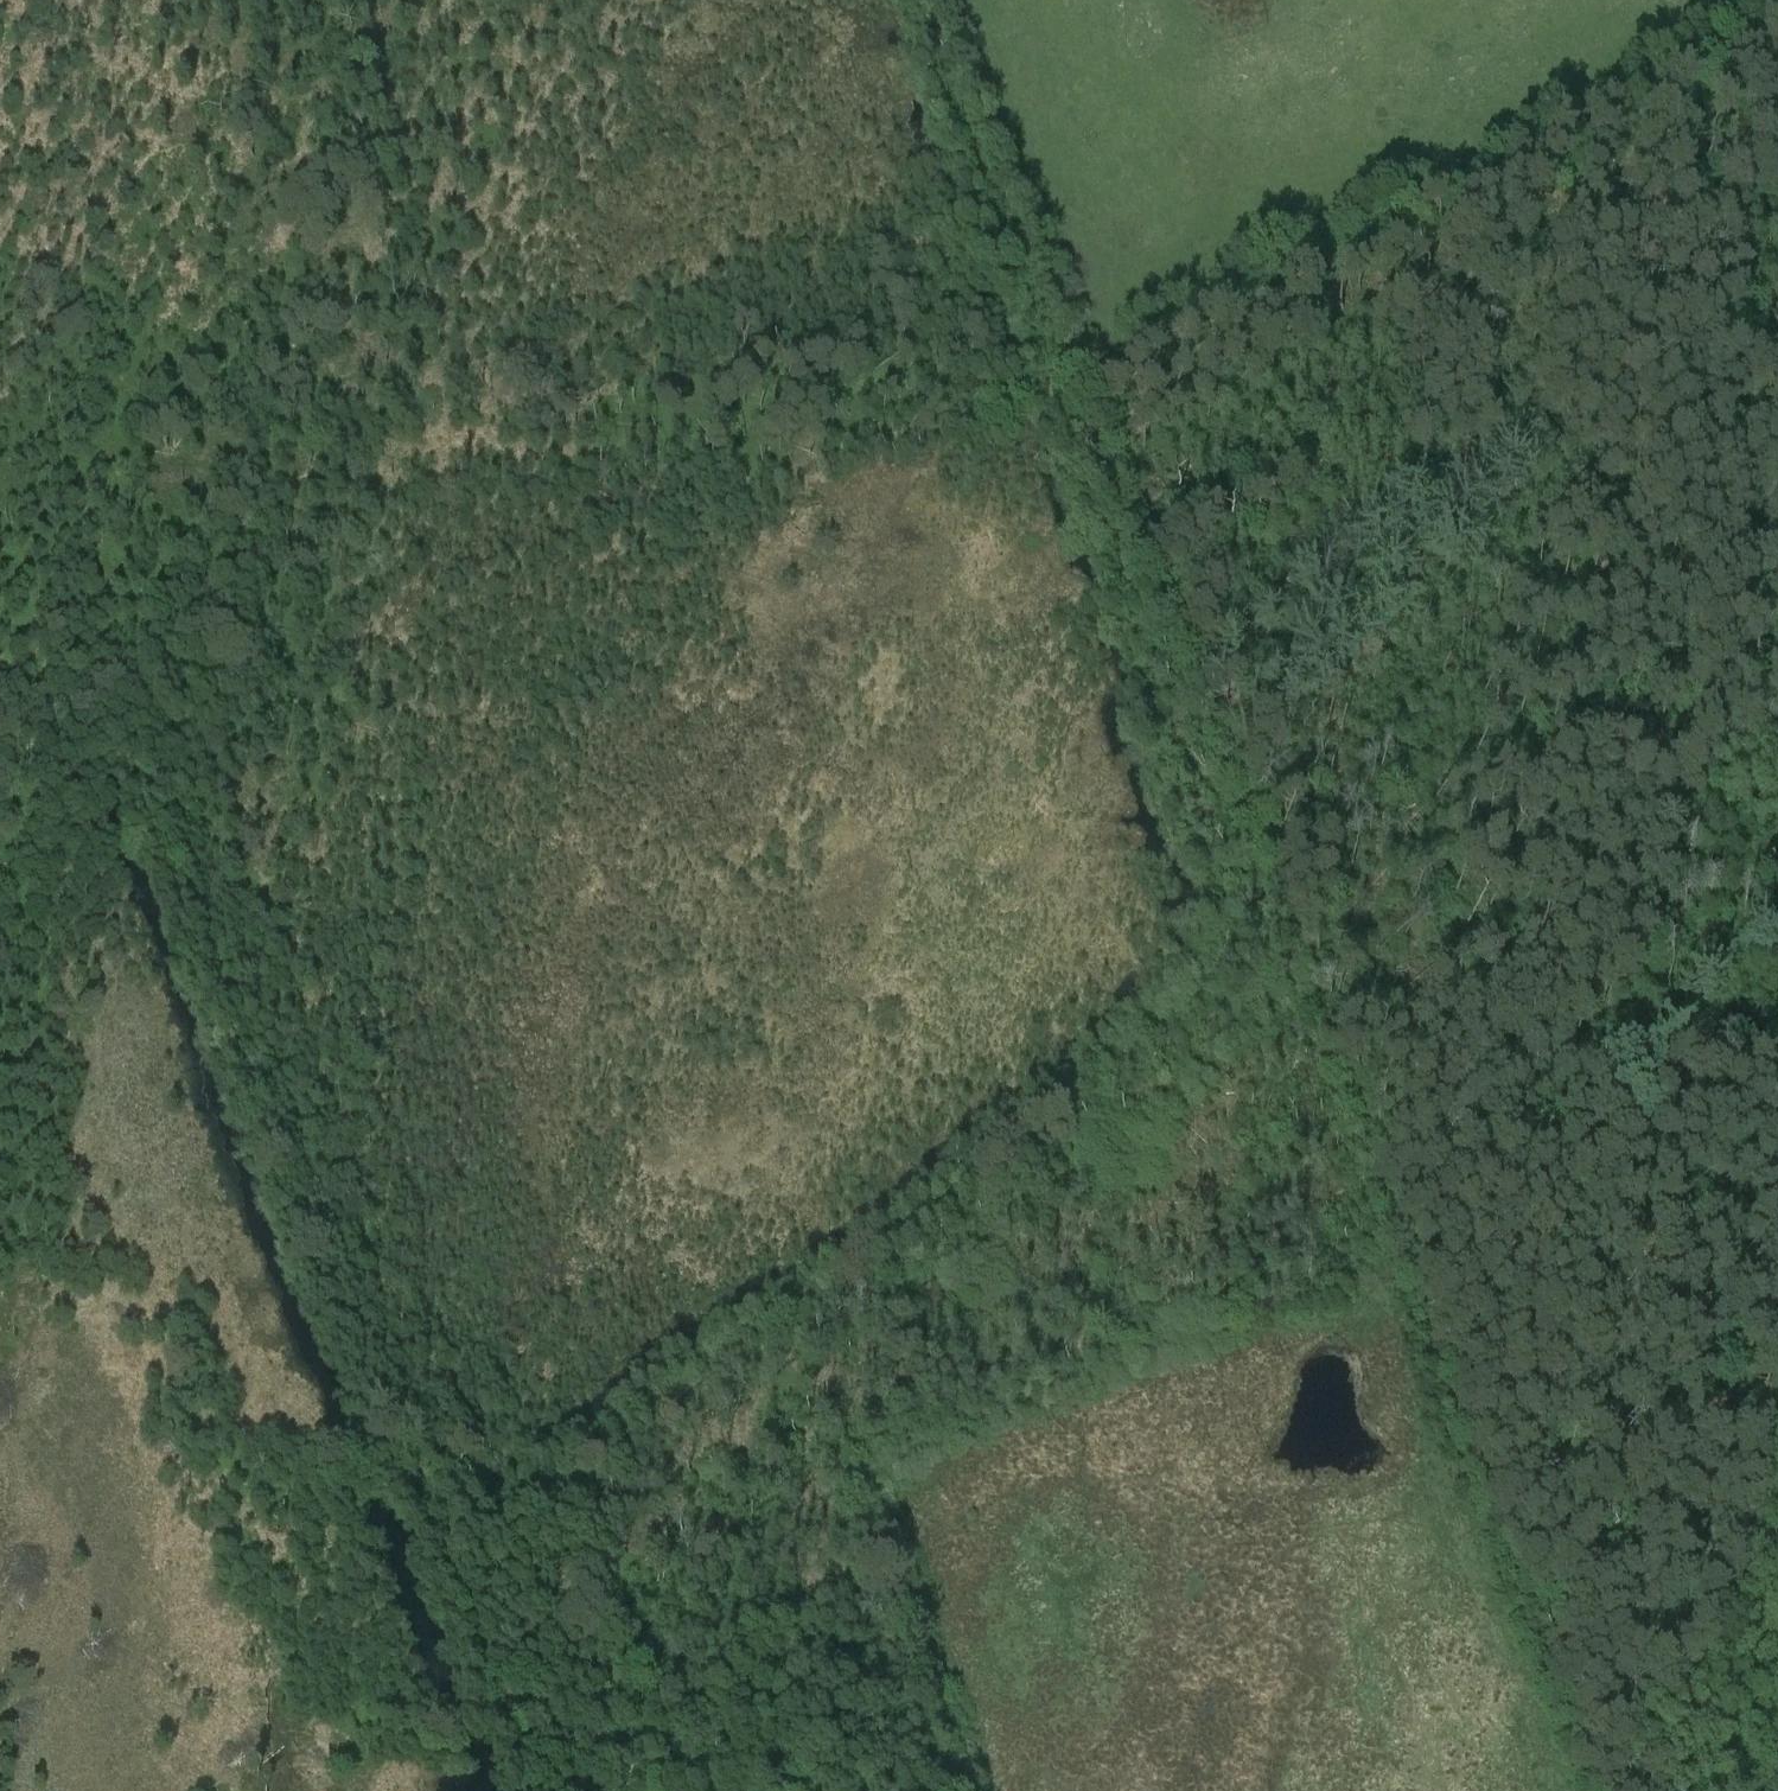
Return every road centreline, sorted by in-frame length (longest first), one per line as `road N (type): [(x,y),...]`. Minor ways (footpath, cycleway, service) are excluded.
road 1 (track): [(1583,124),(1777,28)]

